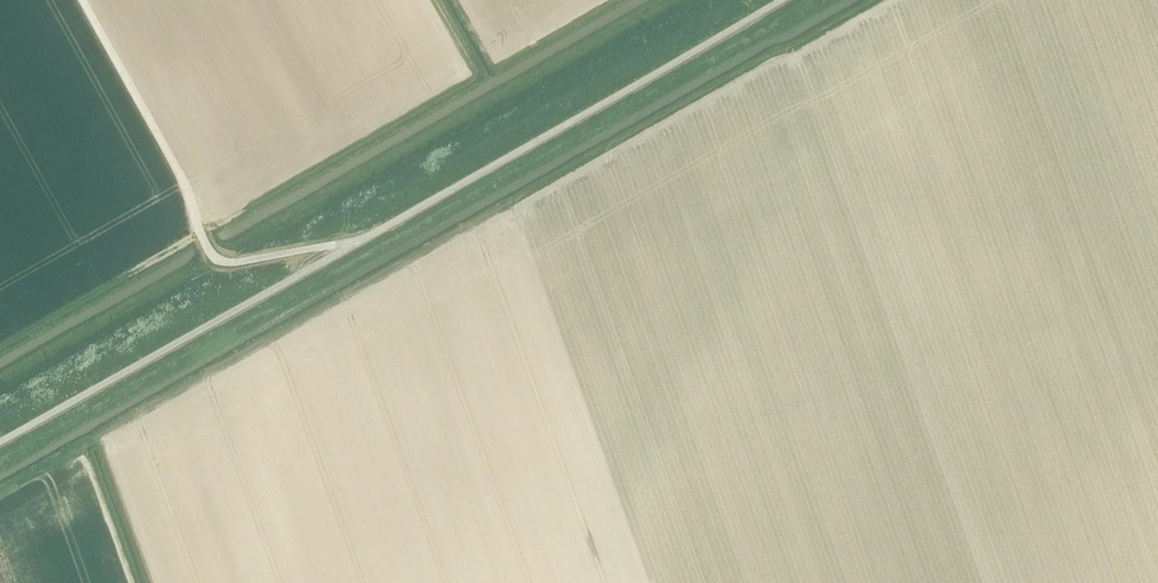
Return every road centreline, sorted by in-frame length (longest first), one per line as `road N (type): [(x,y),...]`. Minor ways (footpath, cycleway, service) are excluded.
road 1 (unclassified): [(0,440),(785,0)]
road 2 (track): [(83,0),(184,173),(215,259),(346,246)]
road 3 (track): [(221,260),(0,386)]

